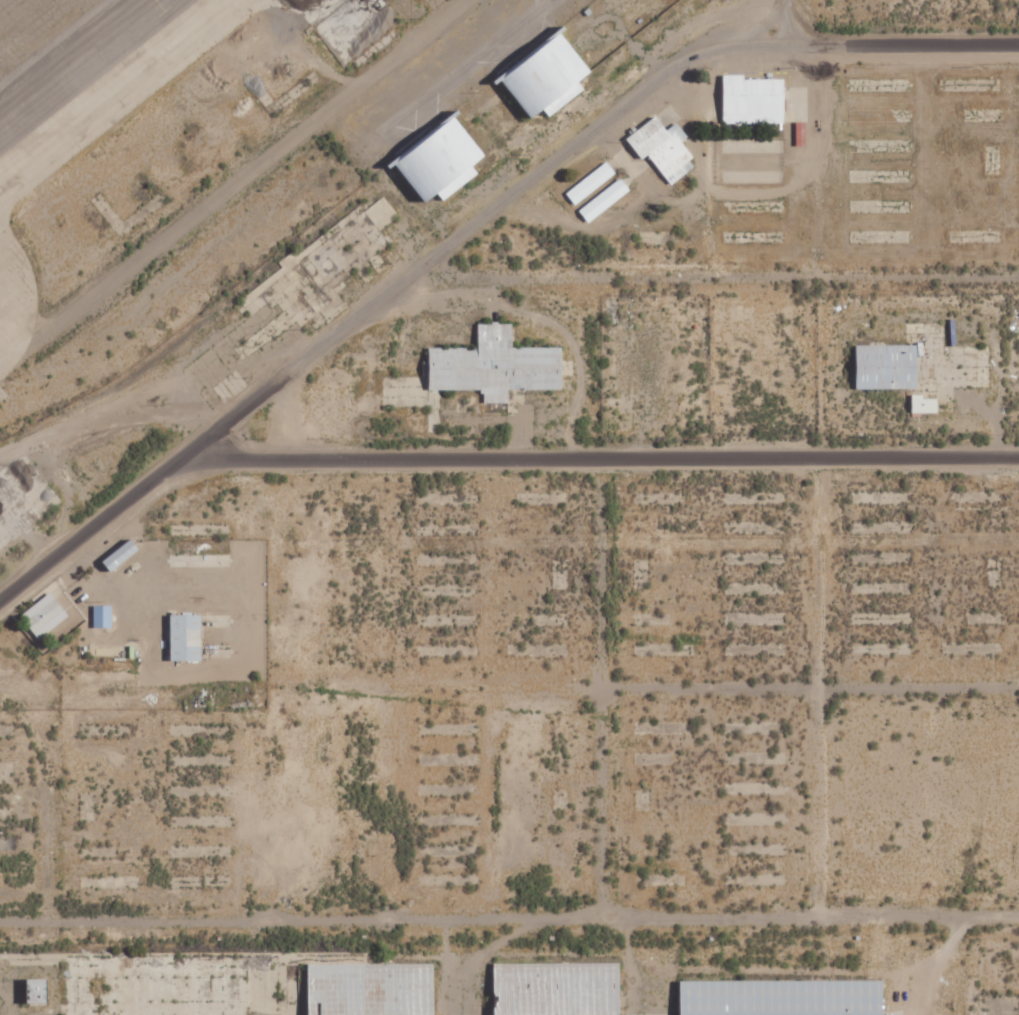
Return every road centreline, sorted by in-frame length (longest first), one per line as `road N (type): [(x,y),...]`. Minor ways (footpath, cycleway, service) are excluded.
road 1 (residential): [(1018,40),(710,36),(0,606)]
road 2 (residential): [(0,910),(1018,897)]
road 3 (residential): [(1018,700),(0,706)]
road 4 (residential): [(1018,460),(188,462)]
road 5 (residential): [(1018,278),(400,284)]
road 6 (residential): [(847,460),(839,701)]
road 7 (residential): [(839,701),(832,899)]
road 8 (residential): [(601,901),(601,703)]

